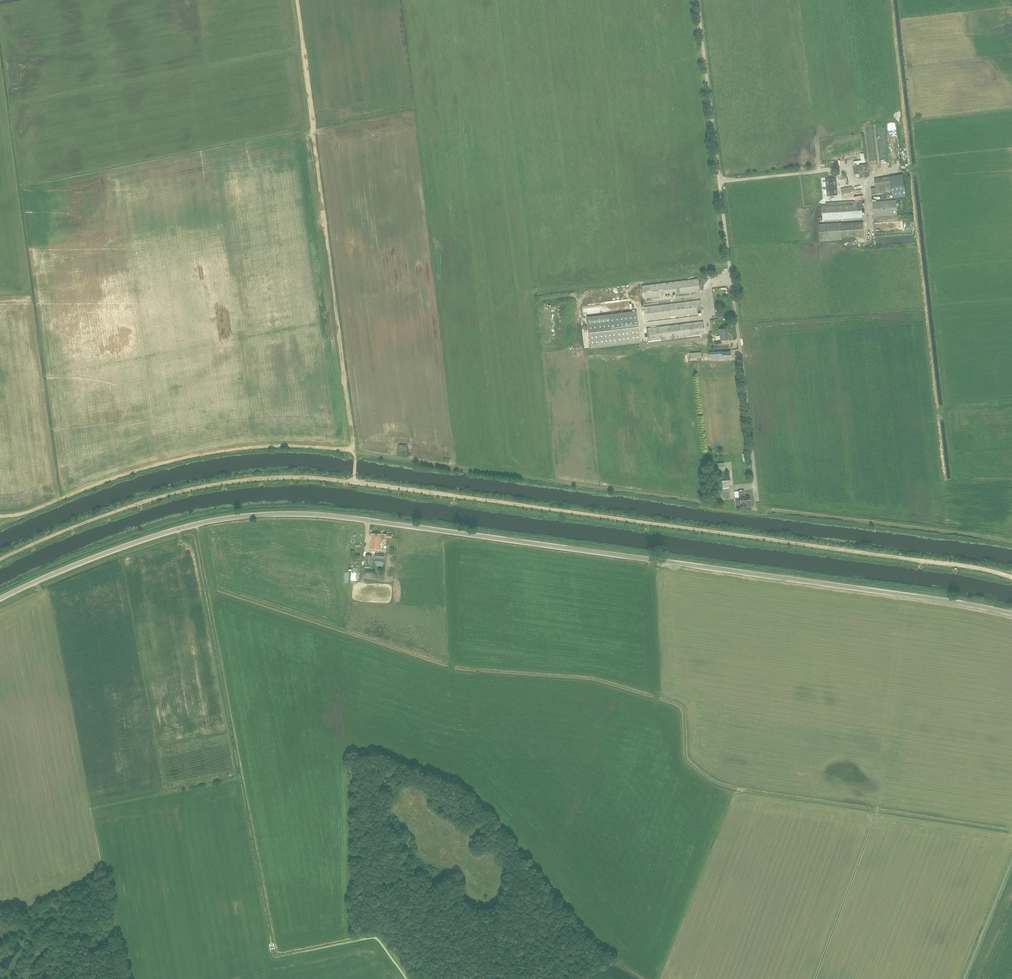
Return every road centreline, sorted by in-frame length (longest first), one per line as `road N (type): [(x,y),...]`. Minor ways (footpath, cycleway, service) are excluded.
road 1 (unclassified): [(0,599),(160,535),(286,514),(1011,614)]
road 2 (track): [(1011,577),(354,482)]
road 3 (track): [(354,451),(718,509),(1011,541)]
road 4 (unclassified): [(756,492),(698,0)]
road 5 (track): [(354,451),(296,0)]
road 6 (track): [(0,559),(196,489),(283,477),(354,482)]
road 7 (track): [(354,451),(265,446),(184,458),(21,515)]
road 8 (track): [(815,978),(878,810)]

